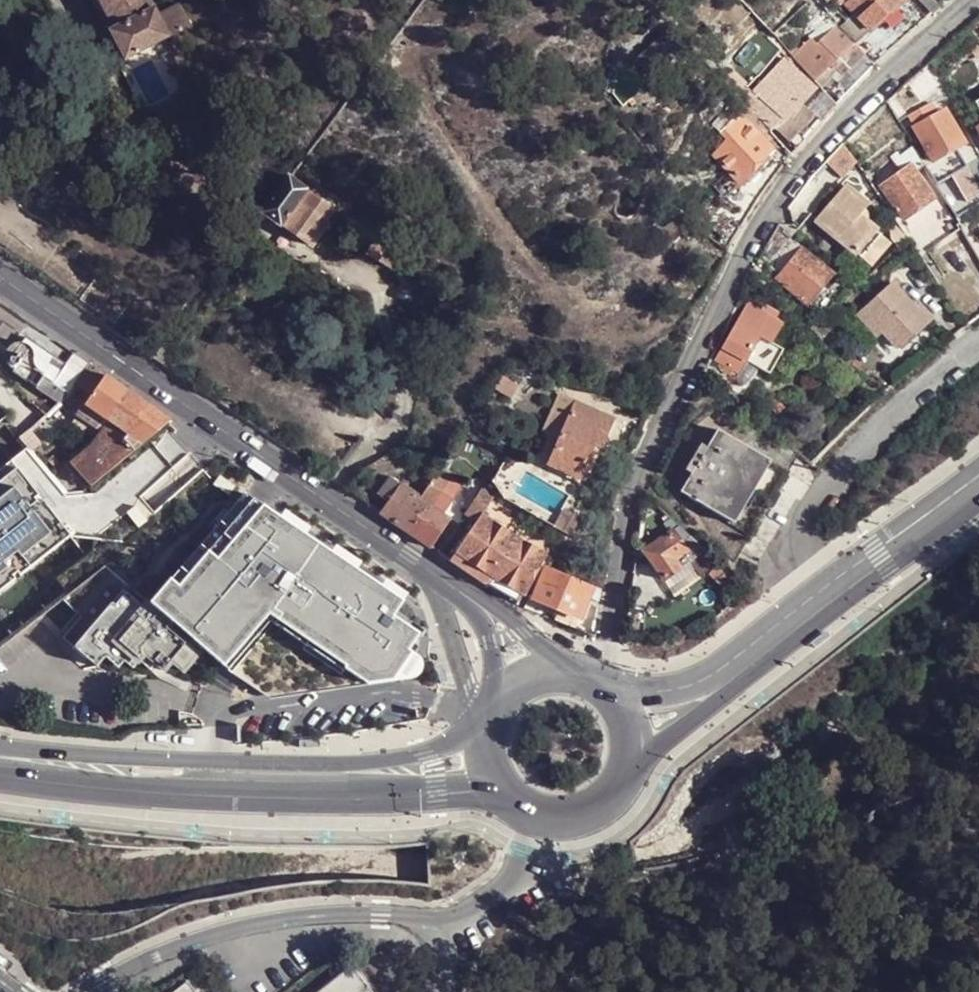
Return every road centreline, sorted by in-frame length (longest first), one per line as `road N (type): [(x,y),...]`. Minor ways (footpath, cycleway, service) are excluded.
road 1 (residential): [(598,683),(634,489),(720,295),(771,204),(978,0)]
road 2 (tertiary): [(0,278),(483,612)]
road 3 (track): [(529,866),(577,880),(847,873),(935,804),(978,785)]
road 4 (residential): [(452,924),(318,915),(247,926),(178,947),(95,991)]
road 5 (residential): [(978,342),(928,377),(819,501),(789,568),(816,614)]
road 6 (primary): [(0,763),(132,777),(352,777)]
road 7 (primary): [(978,488),(816,614)]
road 8 (residential): [(550,817),(529,866),(452,924)]
road 9 (primary): [(352,777),(497,786)]
road 10 (primary): [(485,732),(352,777)]
road 11 (primary): [(816,614),(717,691)]

